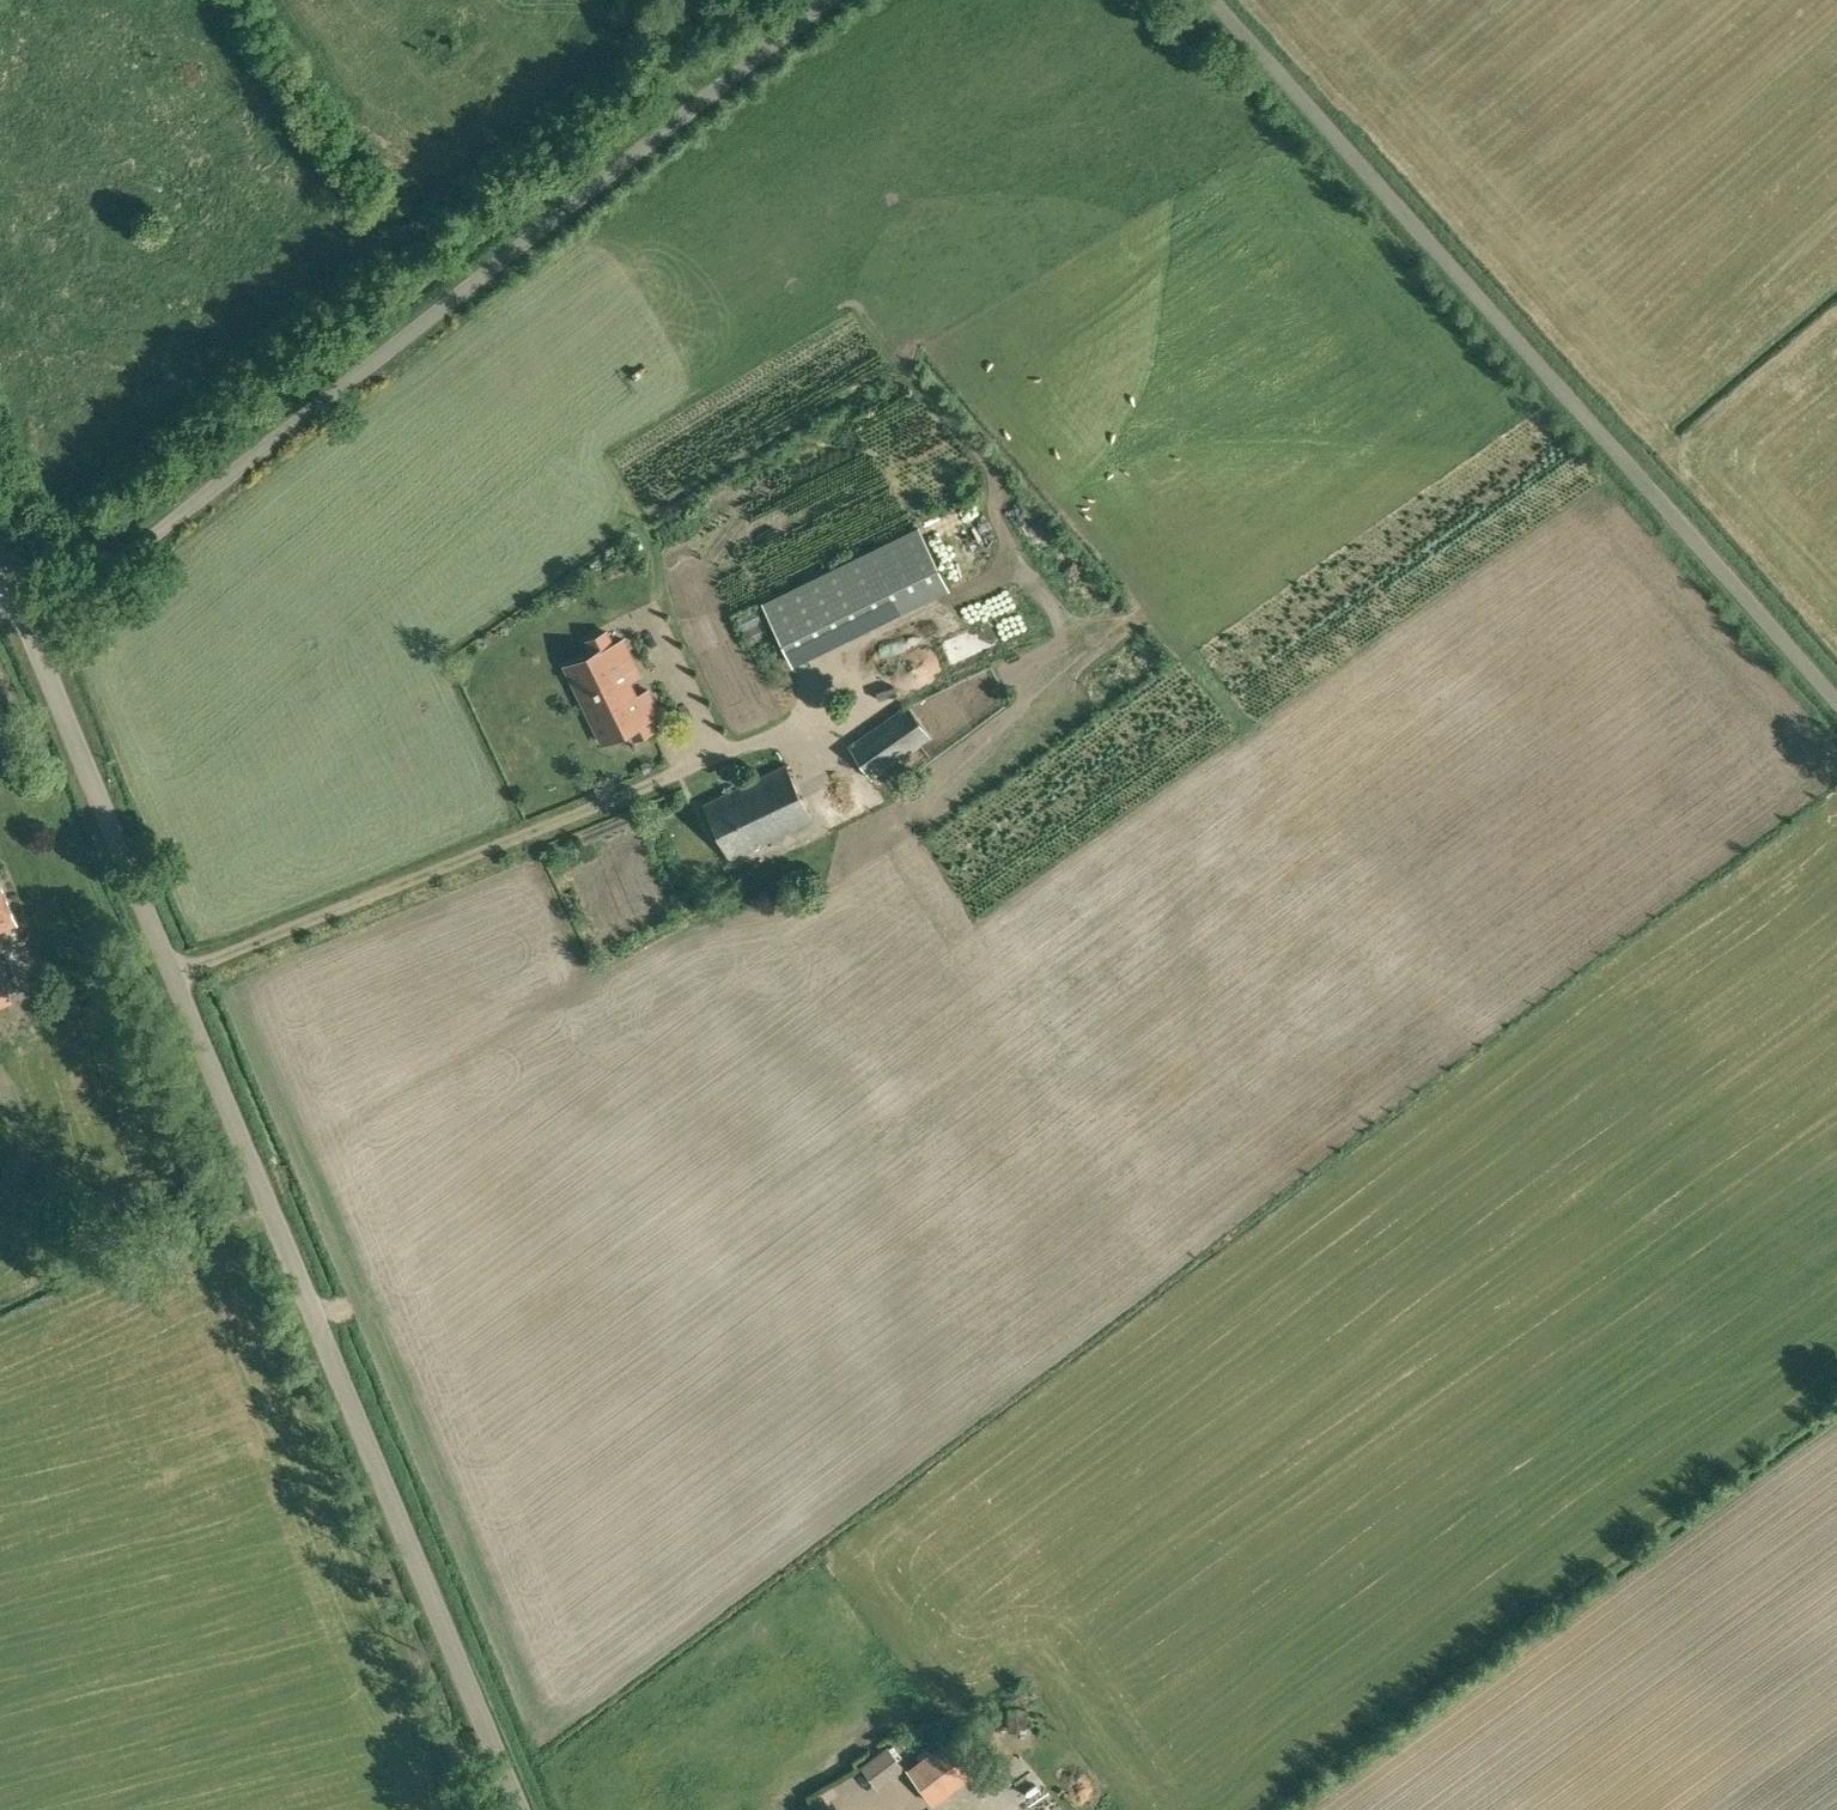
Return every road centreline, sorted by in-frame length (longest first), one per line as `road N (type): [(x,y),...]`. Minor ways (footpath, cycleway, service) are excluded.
road 1 (unclassified): [(520,1809),(25,608)]
road 2 (unclassified): [(25,608),(74,598),(832,0)]
road 3 (unclassified): [(1836,701),(1210,0)]

